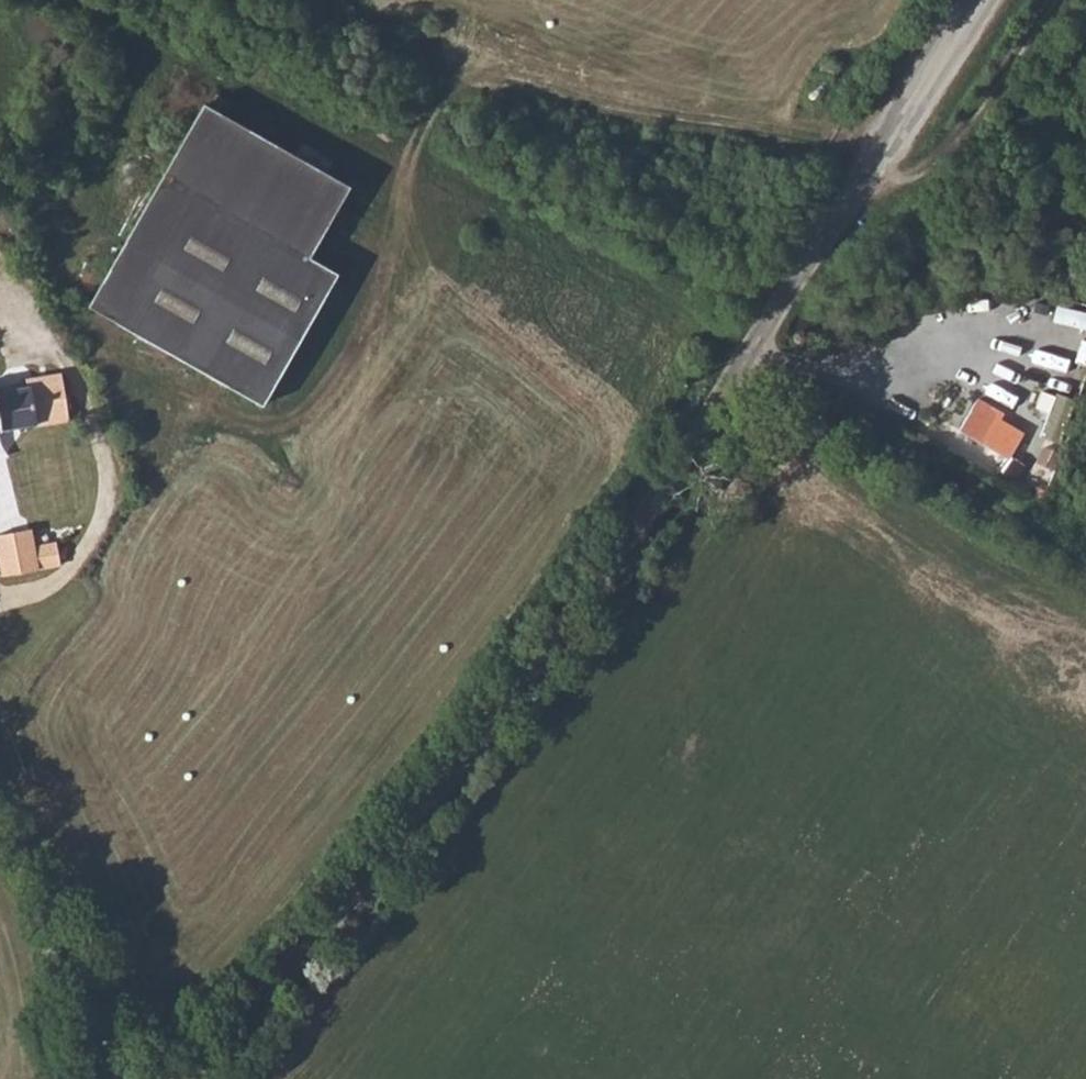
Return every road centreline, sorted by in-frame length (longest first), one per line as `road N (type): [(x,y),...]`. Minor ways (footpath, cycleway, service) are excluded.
road 1 (unclassified): [(183,1078),(239,1028),(479,738),(614,556),(979,0)]
road 2 (track): [(739,366),(1004,512),(1085,577)]
road 3 (track): [(850,199),(885,203),(920,188),(1053,0)]

